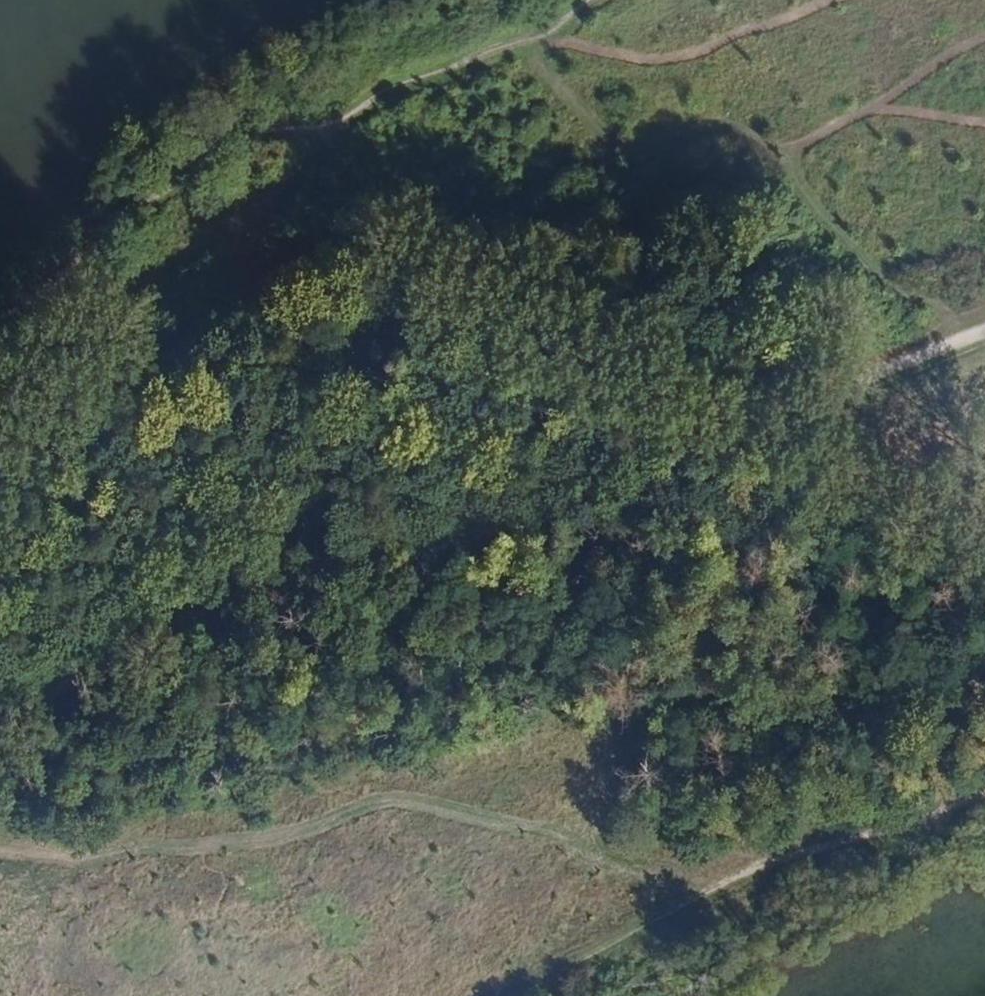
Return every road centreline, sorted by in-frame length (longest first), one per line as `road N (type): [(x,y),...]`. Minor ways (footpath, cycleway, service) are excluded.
road 1 (track): [(0,720),(53,675),(219,589),(744,430),(984,330)]

